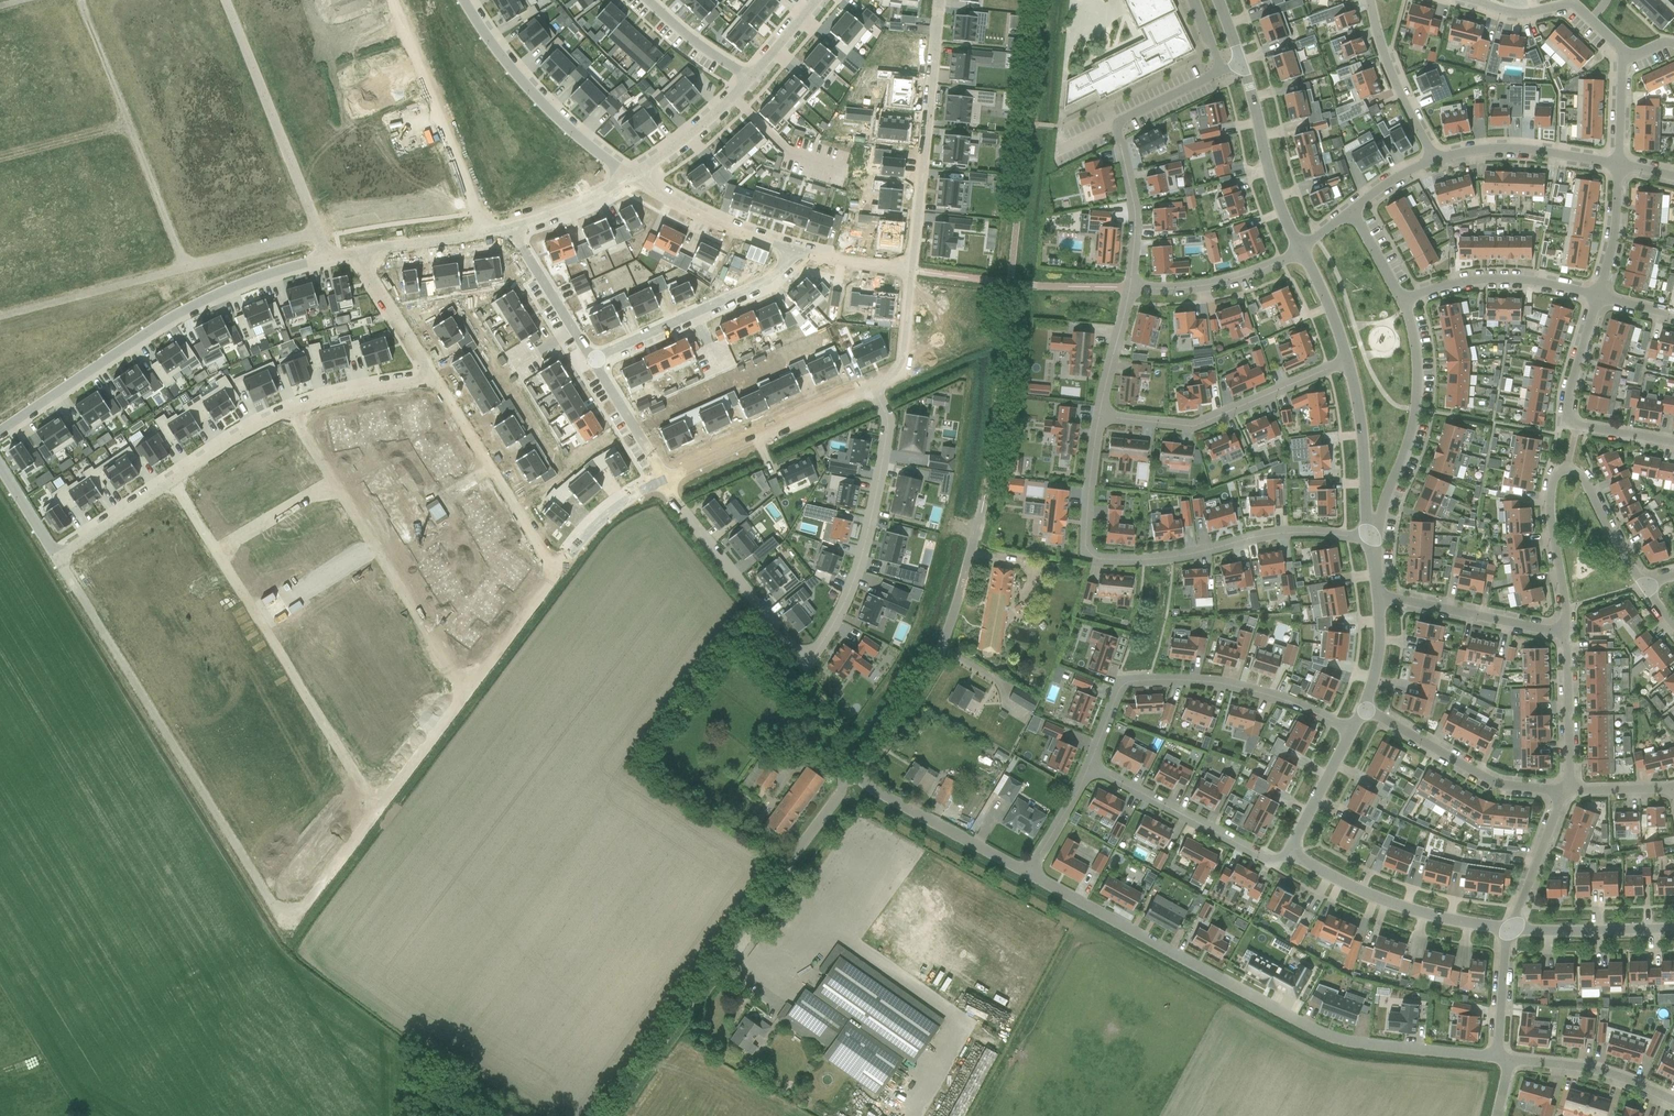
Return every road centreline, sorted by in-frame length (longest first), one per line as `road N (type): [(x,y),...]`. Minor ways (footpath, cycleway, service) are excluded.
road 1 (residential): [(58,560),(287,928),(376,806)]
road 2 (residential): [(663,480),(799,656),(835,617),(886,463),(886,419),(875,387)]
road 3 (residential): [(1498,1057),(1337,1040),(1029,873)]
road 4 (residential): [(1029,873),(859,780),(931,674),(978,522)]
road 5 (residential): [(1369,536),(1298,531),(1169,557),(1092,555),(1085,537),(1099,416)]
road 6 (unclassified): [(610,1115),(846,786)]
road 7 (residential): [(175,483),(376,806)]
road 8 (residential): [(326,257),(177,310),(0,429)]
road 9 (residential): [(463,690),(293,413)]
road 10 (residential): [(1090,766),(1117,692),(1132,681),(1222,684),(1350,732)]
road 11 (residential): [(1222,70),(1115,124),(1133,198),(1131,288)]
road 12 (residential): [(912,269),(939,0)]
road 13 (residential): [(1099,416),(1200,424),(1347,361)]
road 14 (residential): [(394,0),(452,164),(489,232)]
road 15 (residential): [(224,0),(318,229)]
road 16 (residential): [(1369,536),(1415,409),(1416,350),(1402,300)]
road 17 (residential): [(630,178),(547,110),(465,0)]
road 18 (residential): [(1673,442),(1571,423),(1569,390),(1599,296)]
road 19 (residential): [(590,359),(735,300),(769,279),(793,250)]
road 20 (residential): [(1295,851),(1370,895),(1513,929)]
road 21 (residential): [(663,480),(875,387)]
road 22 (residential): [(1295,851),(1270,859),(1090,766)]
road 23 (residential): [(1364,708),(1486,778),(1564,792)]
road 24 (residential): [(554,567),(439,383)]
road 25 (residential): [(1599,296),(1511,279),(1444,285),(1402,300)]
road 26 (residential): [(1242,62),(1277,196),(1303,251)]
road 27 (residential): [(1378,595),(1569,637)]
road 28 (residential): [(181,266),(0,315)]
road 29 (residential): [(1618,164),(1497,148),(1434,158)]
road 30 (residential): [(1467,0),(1508,11),(1573,4),(1624,59)]
road 31 (residential): [(793,250),(693,212),(630,178)]
road 32 (residential): [(1131,288),(1226,279),(1303,251)]
road 33 (residential): [(1569,637),(1551,494),(1555,478),(1569,470)]
road 34 (residential): [(1347,361),(1369,536)]
road 35 (residential): [(1434,158),(1386,67),(1371,0)]
road 36 (residential): [(1510,1058),(1615,1074),(1673,1100)]
road 37 (residential): [(756,73),(718,117),(630,178)]
road 38 (residential): [(1513,929),(1673,928)]
road 39 (residential): [(1564,792),(1569,637)]
road 40 (residential): [(512,226),(590,359)]
road 41 (residential): [(463,690),(554,567)]
road 42 (residential): [(439,383),(361,253)]
road 43 (residential): [(128,124),(181,266)]
road 44 (residential): [(439,383),(293,413)]
road 45 (residential): [(1513,929),(1564,792)]
road 46 (residential): [(376,806),(463,690)]
road 47 (residential): [(1646,587),(1581,476),(1569,470)]
road 48 (residential): [(318,229),(181,266)]
road 49 (residential): [(554,567),(590,522),(663,480)]
road 50 (residential): [(590,359),(663,480)]
road 51 (residential): [(175,483),(58,560)]
road 52 (residential): [(293,413),(175,483)]
road 53 (residential): [(1599,296),(1615,236),(1618,164)]
road 54 (residential): [(78,0),(128,124)]
road 55 (residential): [(0,158),(128,124)]
road 56 (residential): [(875,387),(898,374),(912,269)]
road 57 (residential): [(1099,416),(1131,288)]
road 58 (residential): [(1350,732),(1295,851)]
road 59 (residential): [(489,232),(361,253)]
road 60 (residential): [(1513,929),(1498,1057)]
road 61 (residential): [(756,73),(650,0)]
road 62 (residential): [(630,178),(512,226)]
road 63 (residential): [(1029,873),(1090,766)]
road 64 (residential): [(912,269),(793,250)]

